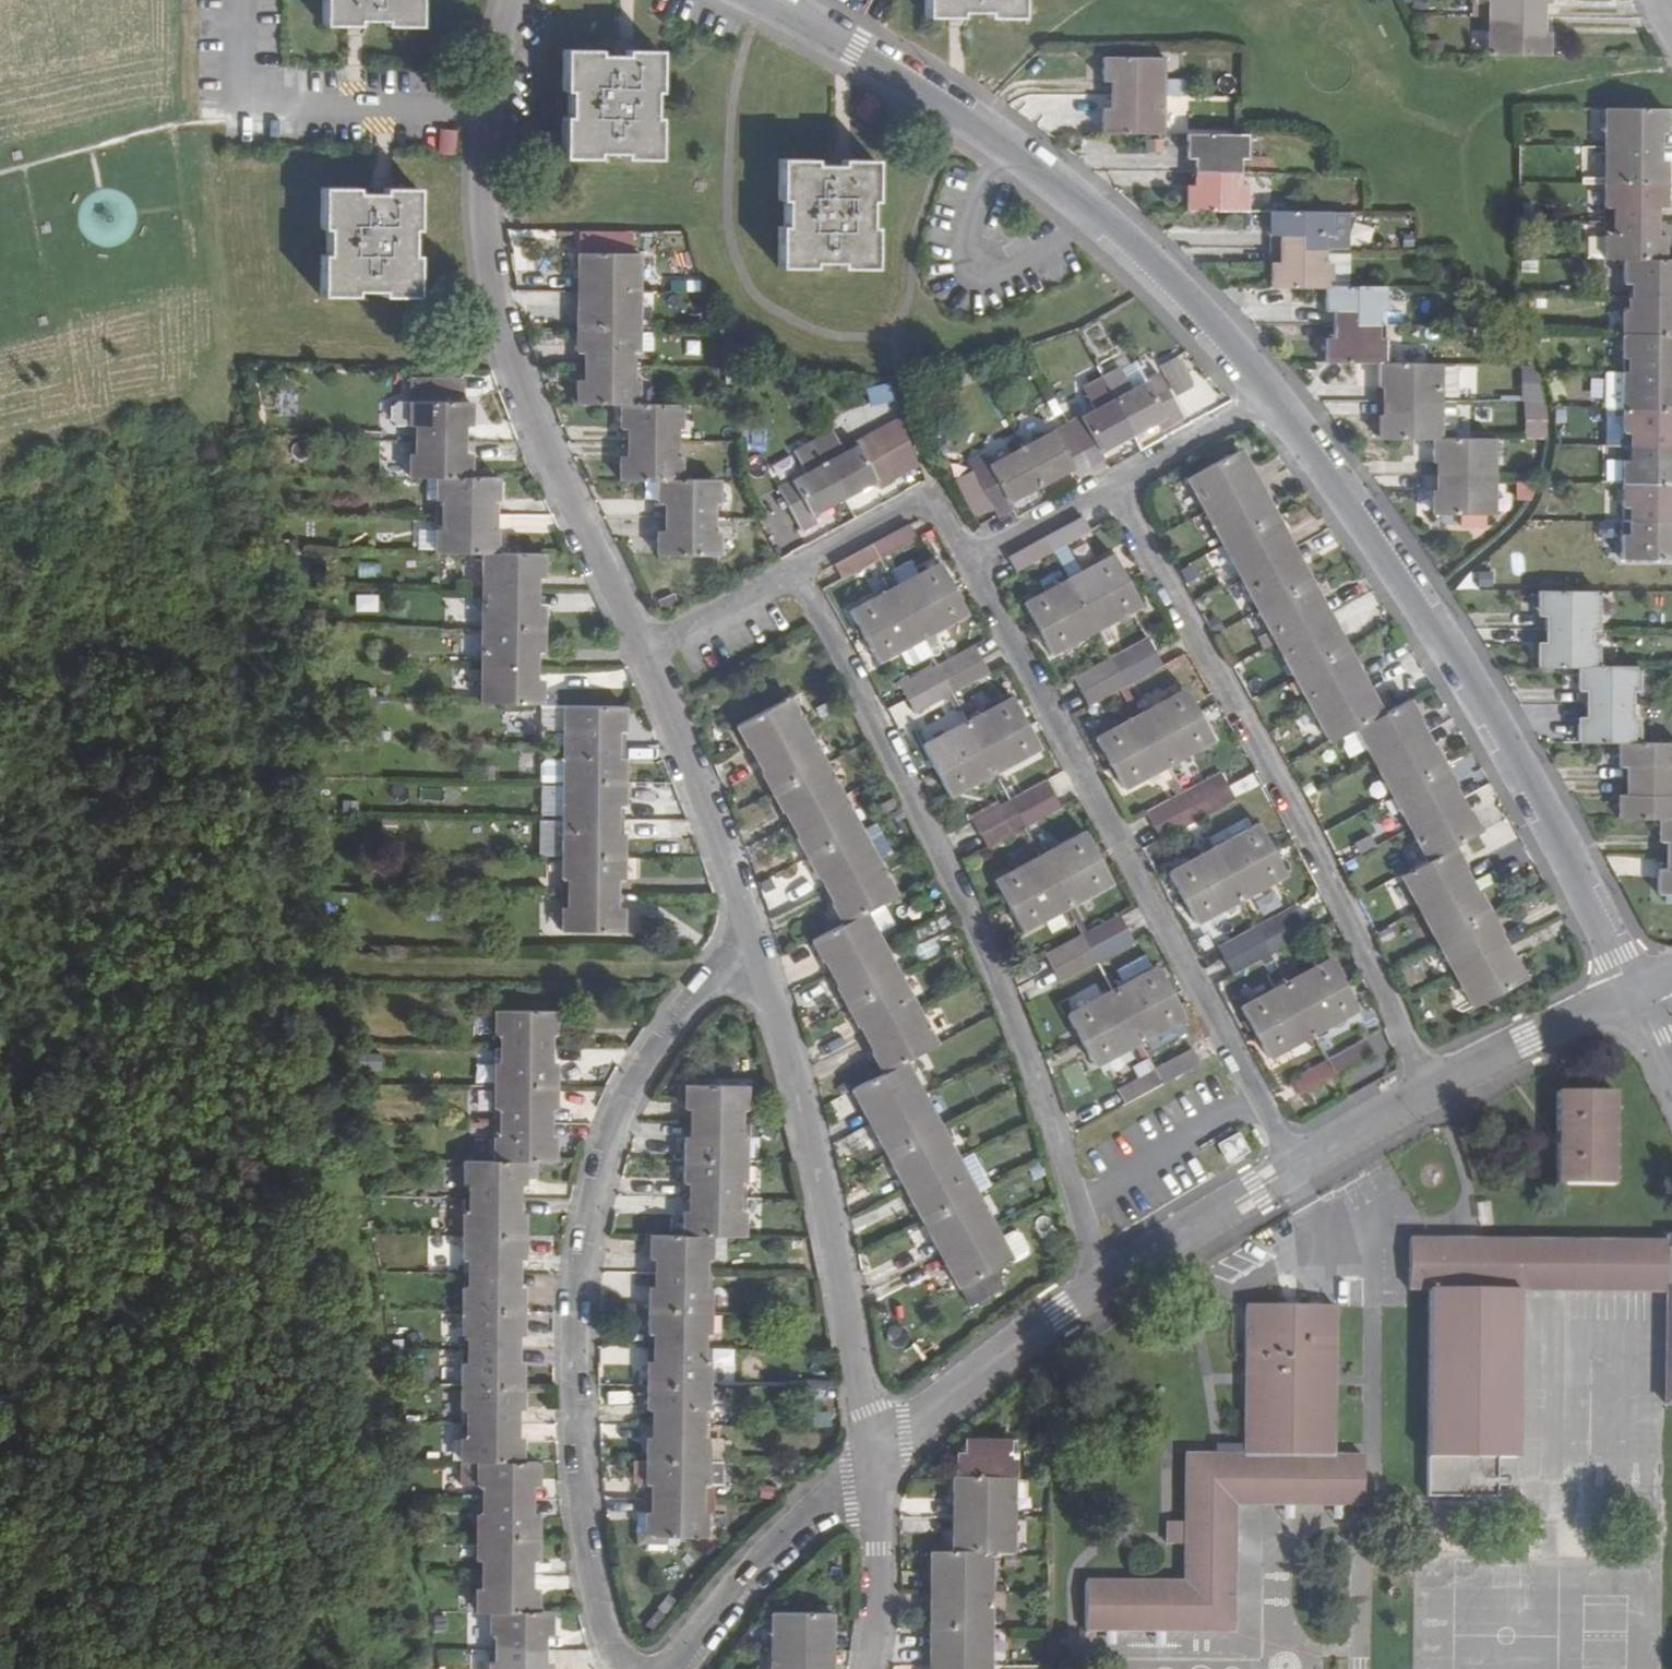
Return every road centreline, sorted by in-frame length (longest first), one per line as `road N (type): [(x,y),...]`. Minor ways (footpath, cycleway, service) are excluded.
road 1 (residential): [(618,1668),(602,1642),(579,1540),(573,1296),(590,1180),(616,1092),(682,999),(746,945)]
road 2 (residential): [(1102,1281),(990,953),(796,564)]
road 3 (residential): [(1268,386),(1419,613),(1631,993)]
road 4 (residential): [(1298,1166),(963,559)]
road 5 (residential): [(1104,479),(1433,1086)]
road 6 (residential): [(637,649),(497,314),(485,224),(488,111),(513,0)]
road 7 (residential): [(759,0),(823,30),(1071,200),(1268,386)]
road 8 (residential): [(875,1452),(797,1105),(746,945)]
road 9 (residential): [(746,945),(637,649)]
road 10 (residential): [(667,1668),(749,1569),(875,1452)]
road 11 (residential): [(875,1452),(1102,1281)]
road 12 (residential): [(1102,1281),(1298,1166)]
road 13 (residential): [(963,559),(930,496),(796,564)]
road 14 (residential): [(1433,1086),(1631,993)]
road 15 (residential): [(875,1452),(880,1549),(870,1668)]
road 16 (residential): [(1268,386),(1104,479)]
road 17 (residential): [(796,564),(637,649)]
road 18 (residential): [(1104,479),(963,559)]
road 19 (residential): [(1298,1166),(1433,1086)]

